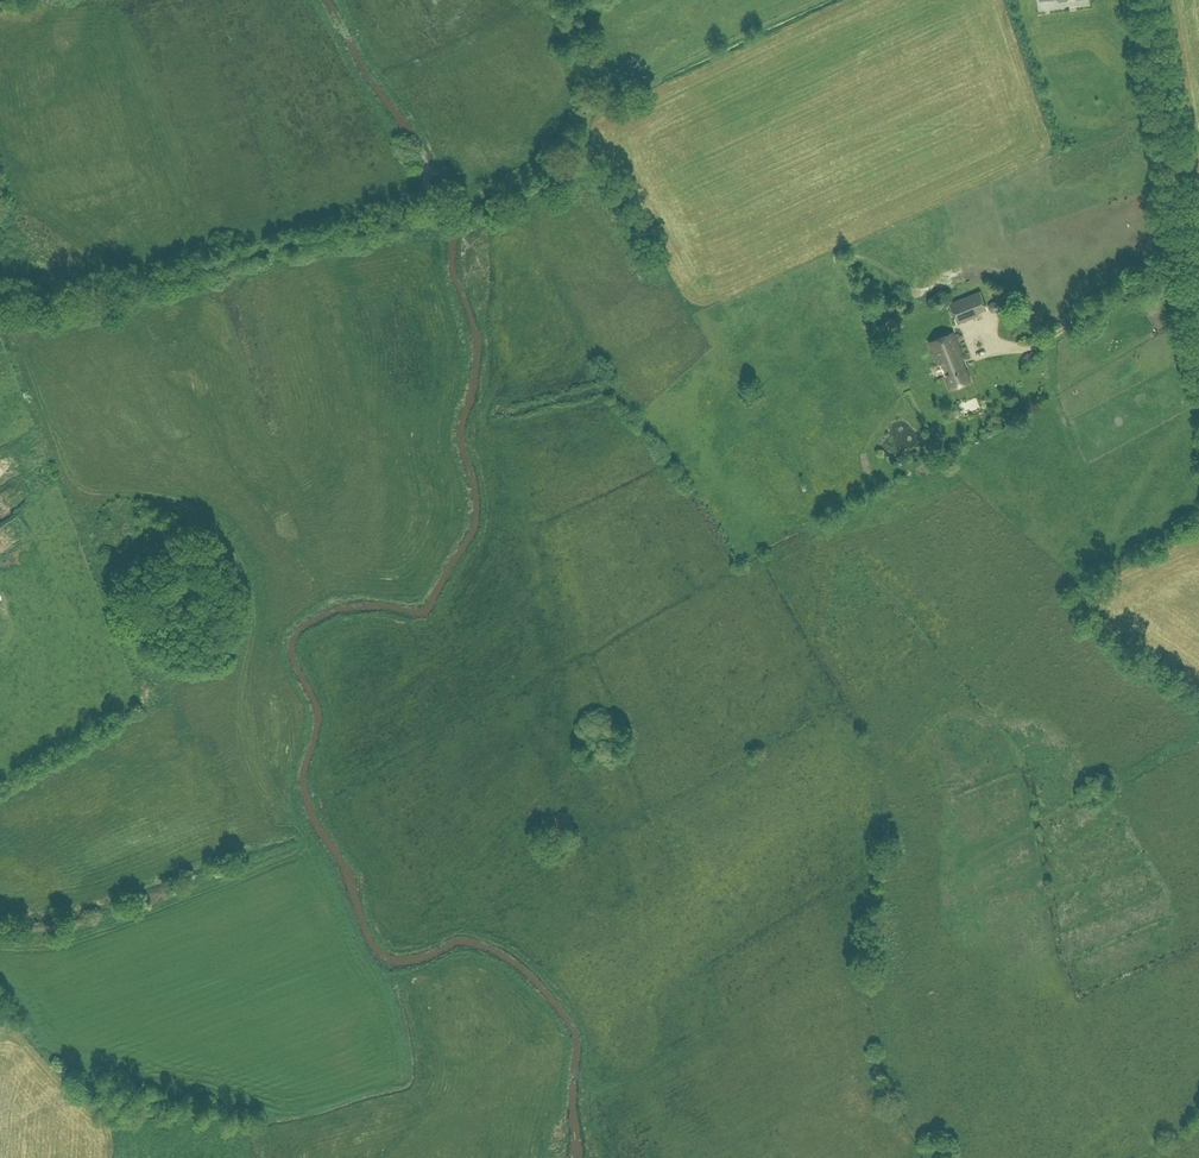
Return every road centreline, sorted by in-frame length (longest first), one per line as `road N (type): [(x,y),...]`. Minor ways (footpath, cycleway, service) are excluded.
road 1 (track): [(428,211),(200,265),(60,309),(0,306)]
road 2 (unclassified): [(1198,343),(1147,0)]

